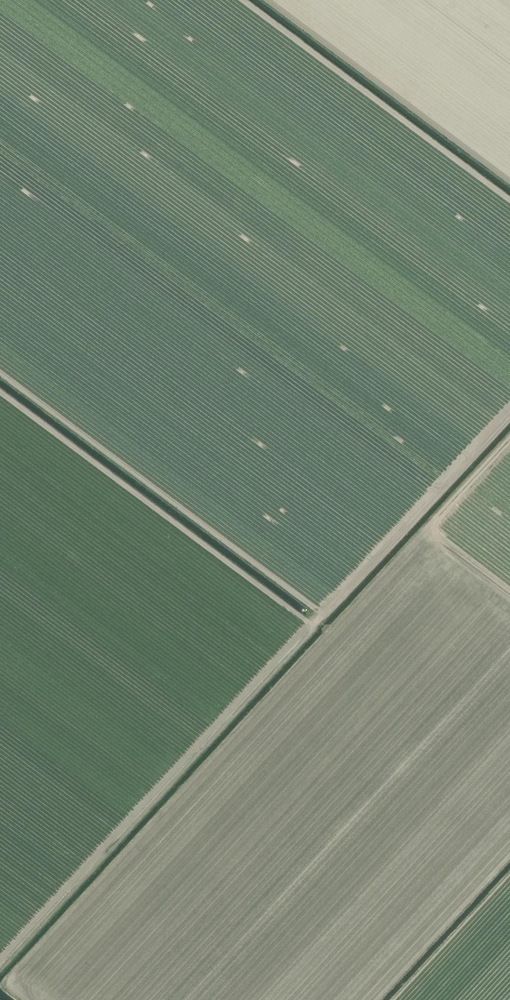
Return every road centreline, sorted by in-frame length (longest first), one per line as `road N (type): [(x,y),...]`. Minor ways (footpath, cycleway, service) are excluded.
road 1 (track): [(509,439),(440,516),(439,536),(509,593)]

